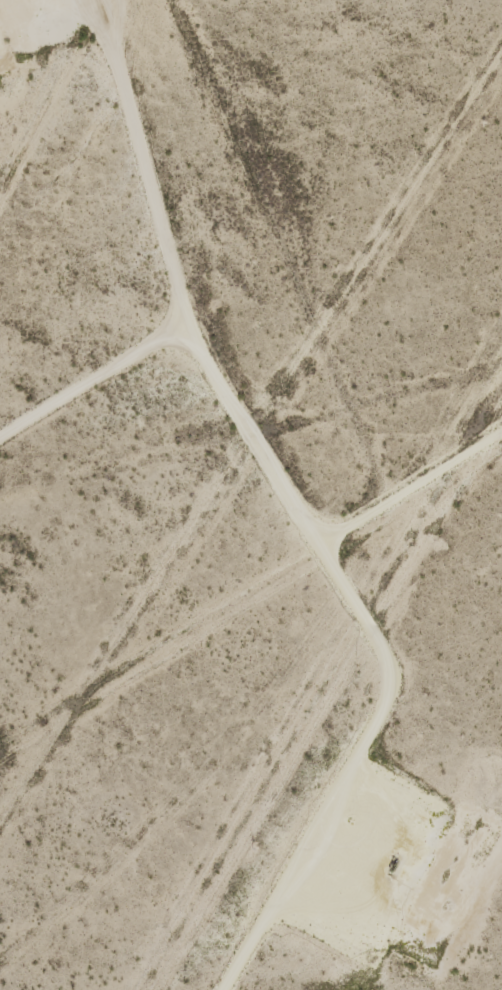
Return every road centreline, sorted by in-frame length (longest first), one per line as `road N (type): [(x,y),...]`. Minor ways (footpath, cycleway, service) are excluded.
road 1 (track): [(0,435),(180,327),(392,673),(215,989)]
road 2 (track): [(180,327),(91,0)]

